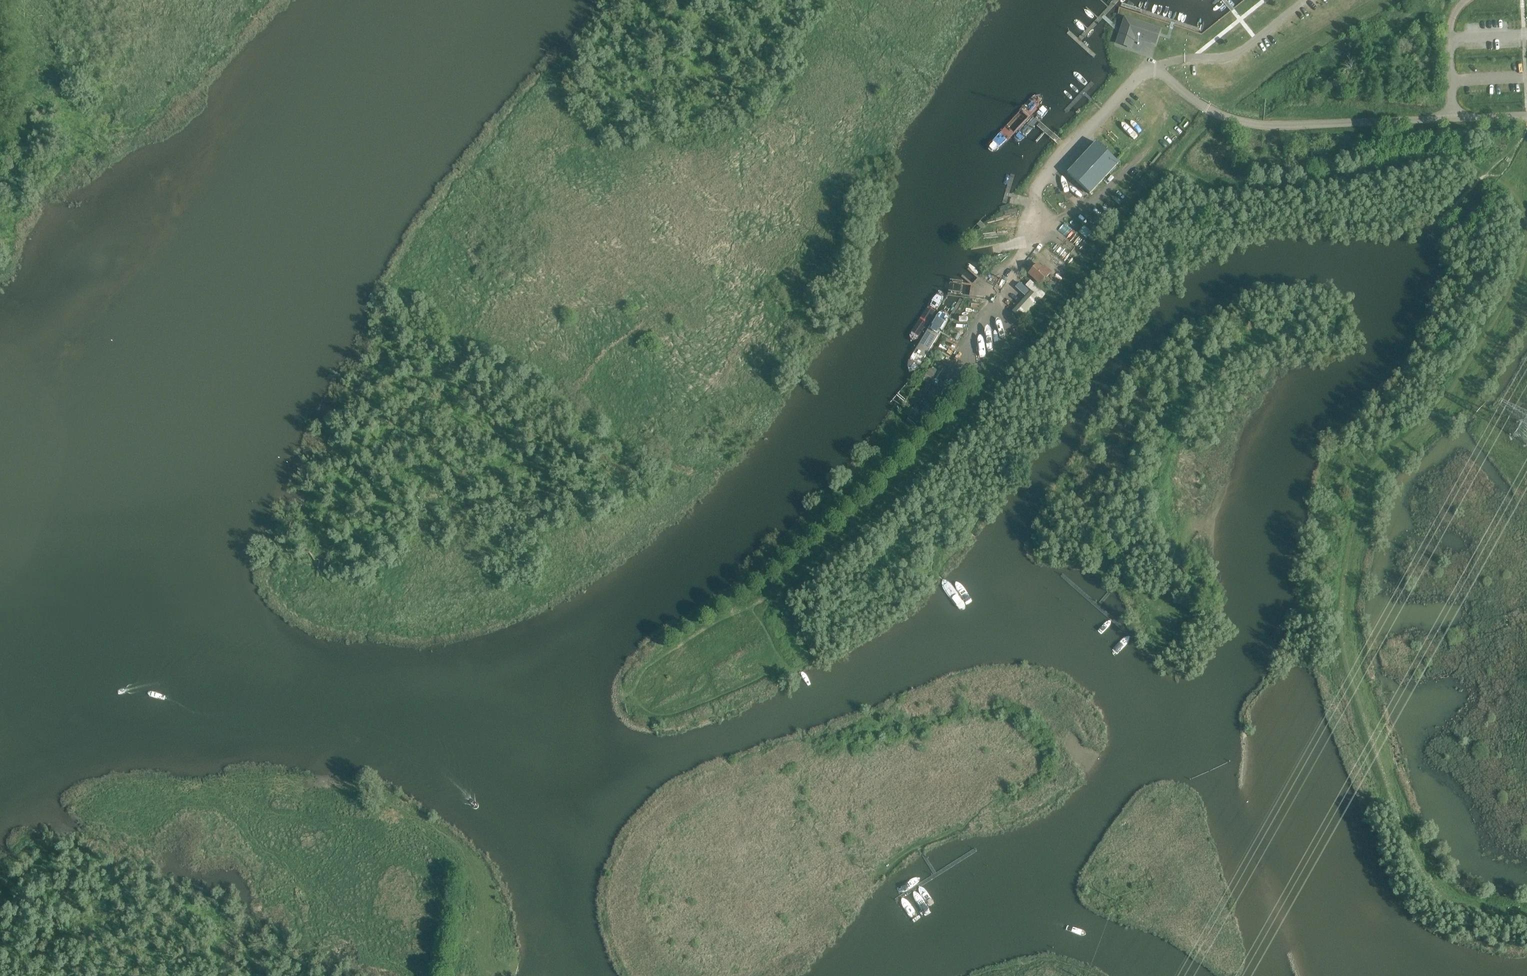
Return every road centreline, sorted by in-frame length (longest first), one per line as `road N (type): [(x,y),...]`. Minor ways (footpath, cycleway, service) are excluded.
road 1 (track): [(1526,278),(1461,389),(1378,466),(1348,611),(1353,658),(1403,808),(1436,876),(1459,890),(1526,905)]
road 2 (track): [(1180,160),(1229,192),(1280,196),(1404,165),(1510,167)]
road 3 (unclassified): [(1214,111),(1274,125),(1526,115)]
road 4 (track): [(1160,68),(1145,71),(1042,180),(1034,240),(1008,276)]
road 5 (unclassified): [(1214,111),(1162,65),(1237,54),(1306,0)]

